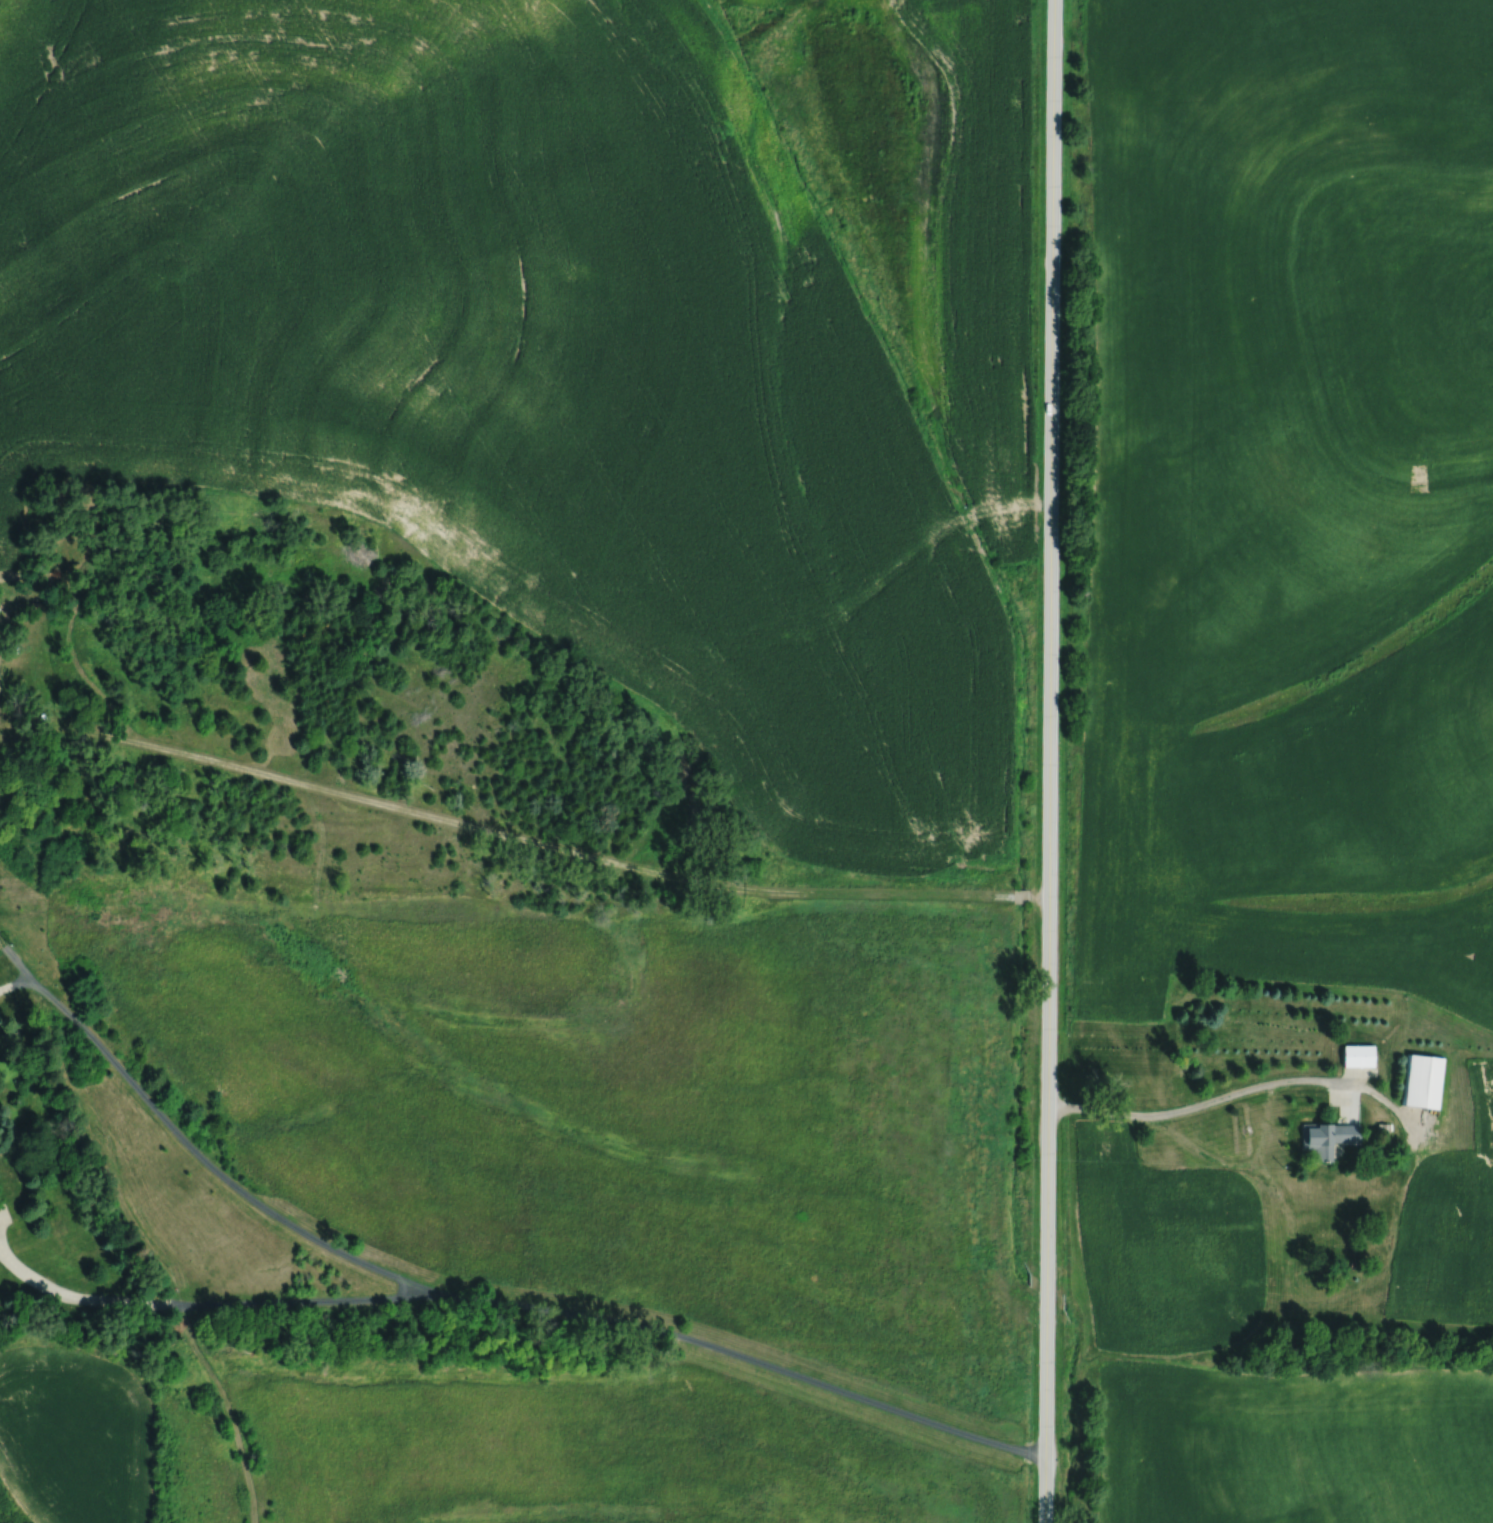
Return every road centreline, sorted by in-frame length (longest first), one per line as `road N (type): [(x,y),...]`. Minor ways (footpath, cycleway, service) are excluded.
road 1 (tertiary): [(1053,0),(1044,1522)]
road 2 (track): [(1013,895),(700,883),(98,732),(0,721)]
road 3 (track): [(255,1522),(233,1421),(185,1303)]

